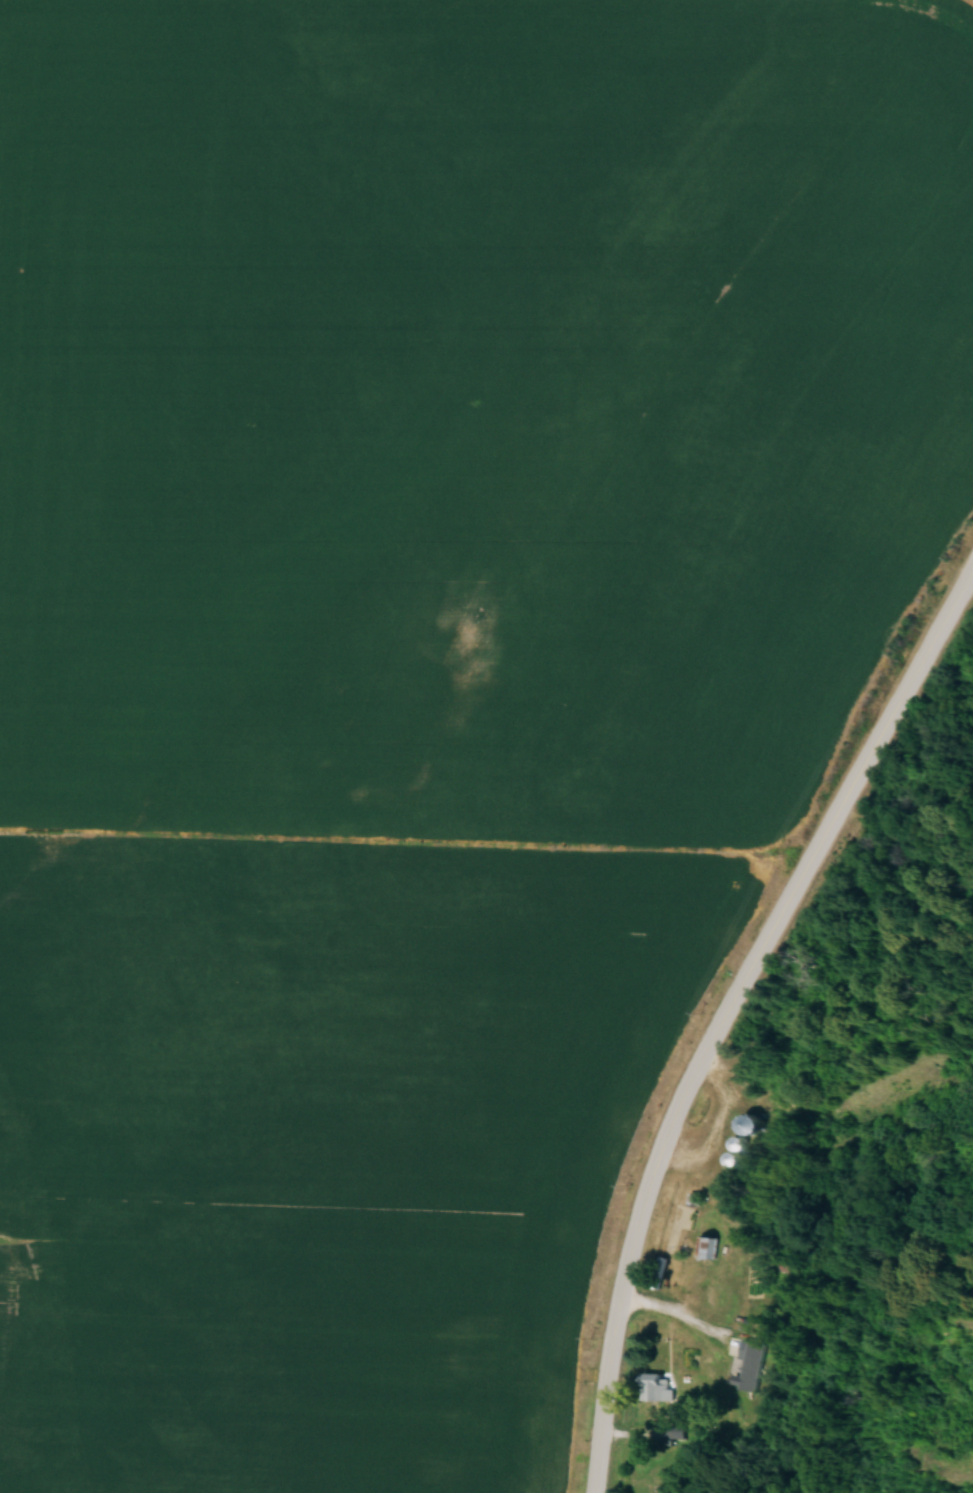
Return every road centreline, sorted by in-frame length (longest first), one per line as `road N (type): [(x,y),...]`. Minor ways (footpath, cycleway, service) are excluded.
road 1 (secondary): [(589,1492),(615,1301),(652,1157),(720,1010),(972,561)]

